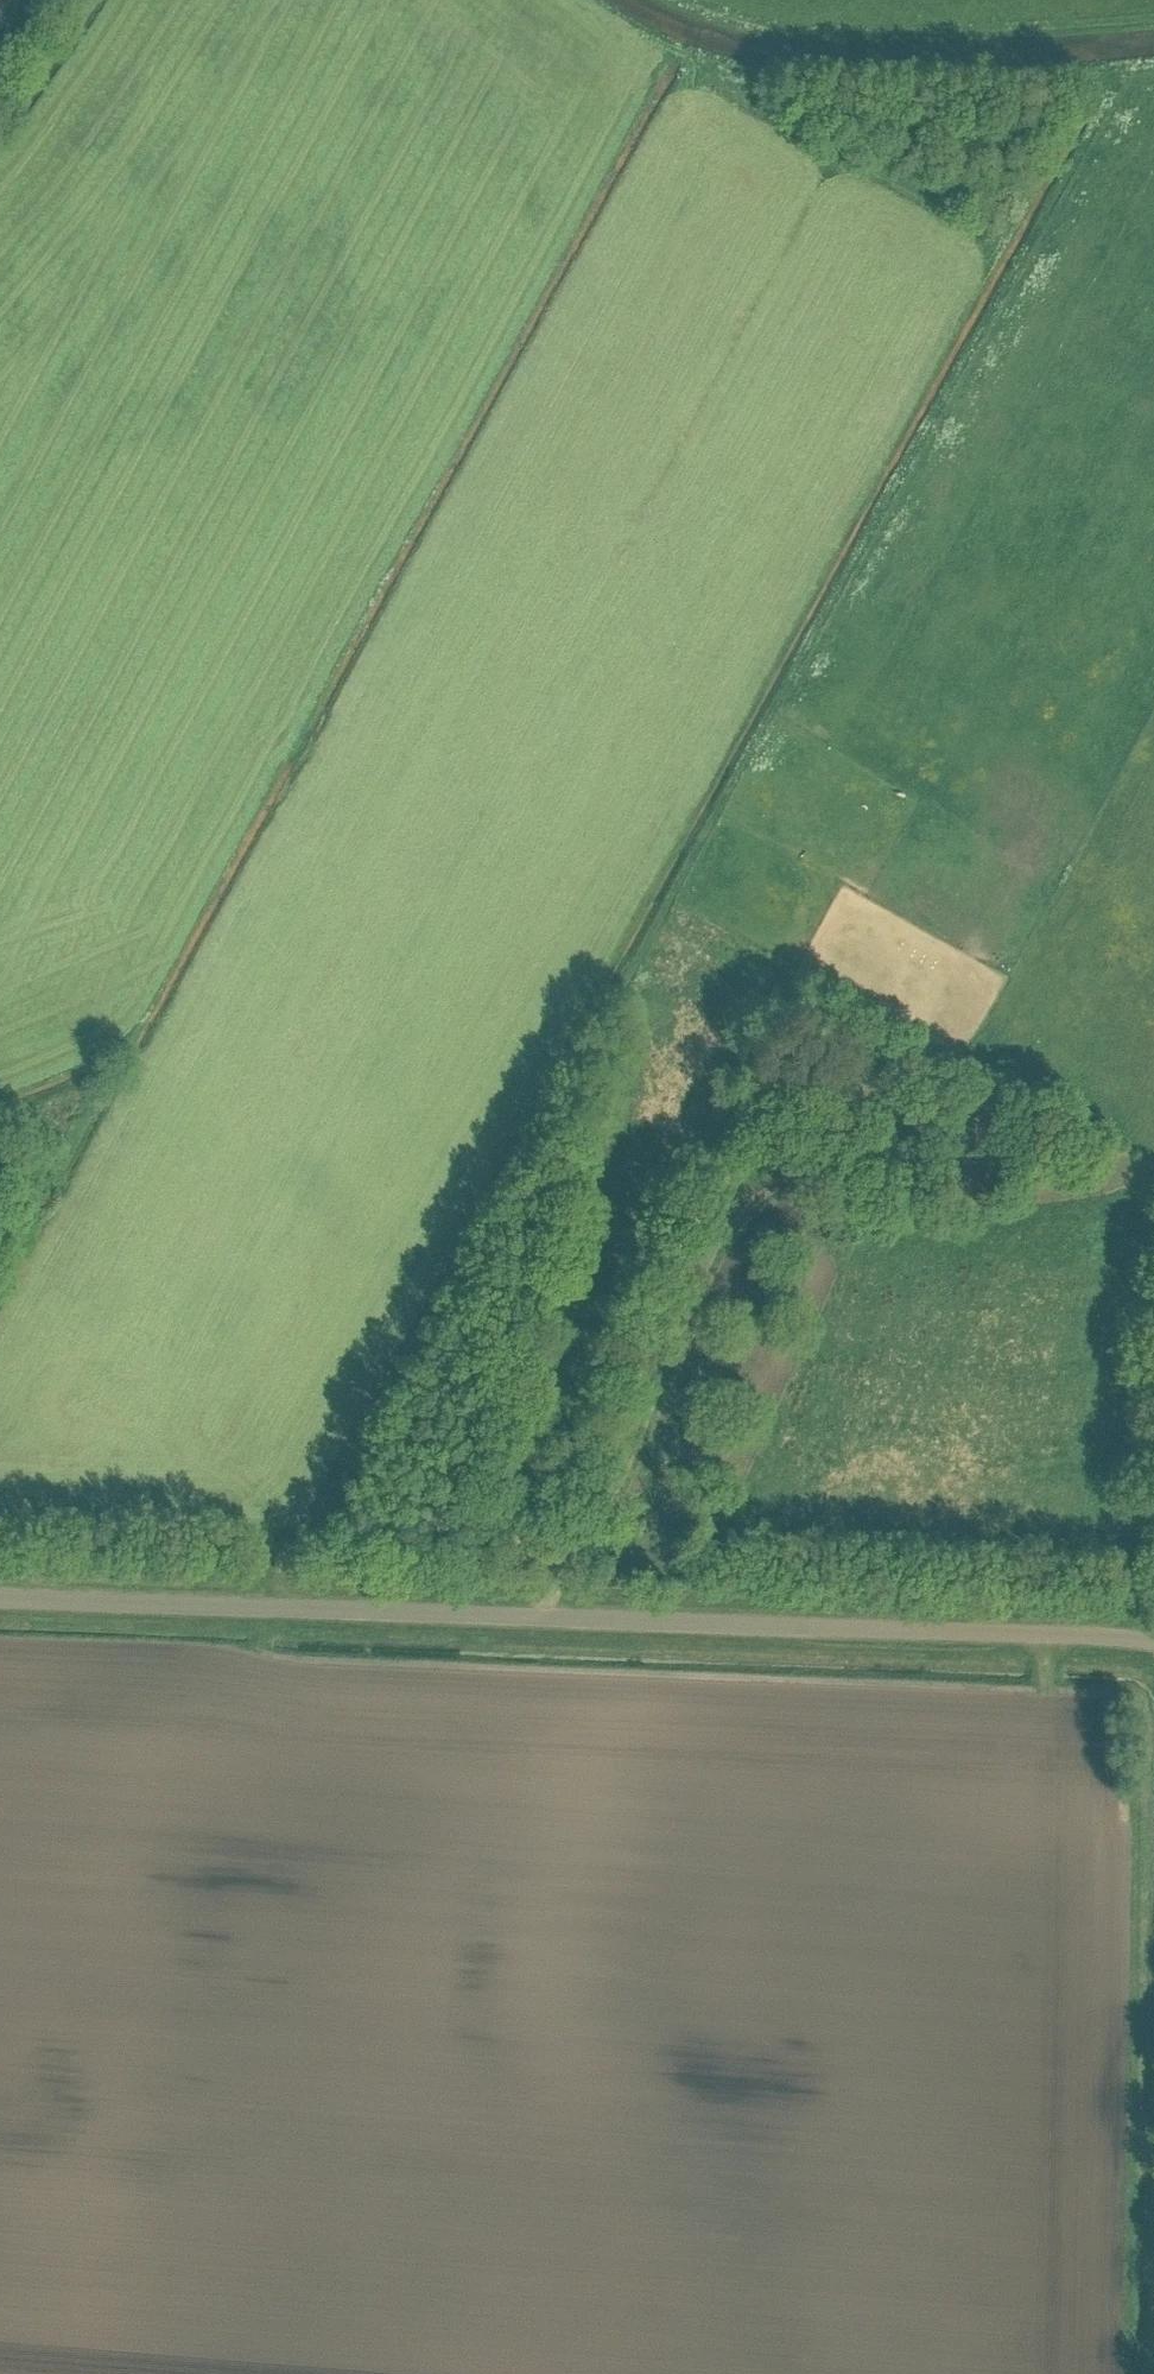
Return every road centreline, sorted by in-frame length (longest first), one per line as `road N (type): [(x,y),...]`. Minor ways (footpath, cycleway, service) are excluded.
road 1 (unclassified): [(1153,1639),(0,1598)]
road 2 (track): [(536,1617),(613,1502),(746,1204),(813,1164),(843,1134)]

